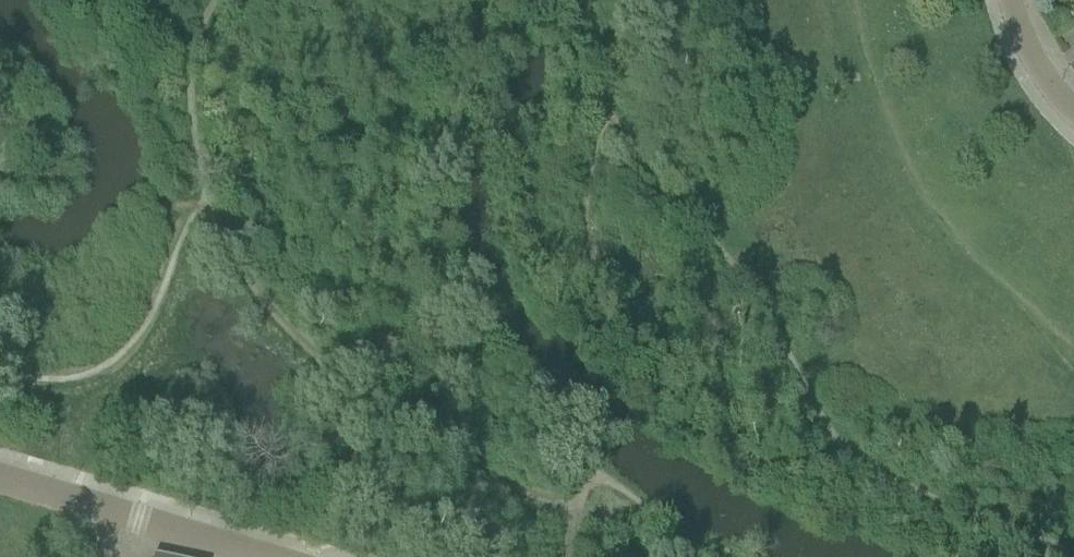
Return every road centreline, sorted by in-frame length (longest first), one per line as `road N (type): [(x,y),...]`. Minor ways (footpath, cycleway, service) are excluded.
road 1 (unclassified): [(271,556),(0,478)]
road 2 (residential): [(1006,0),(1029,58),(1073,117)]

